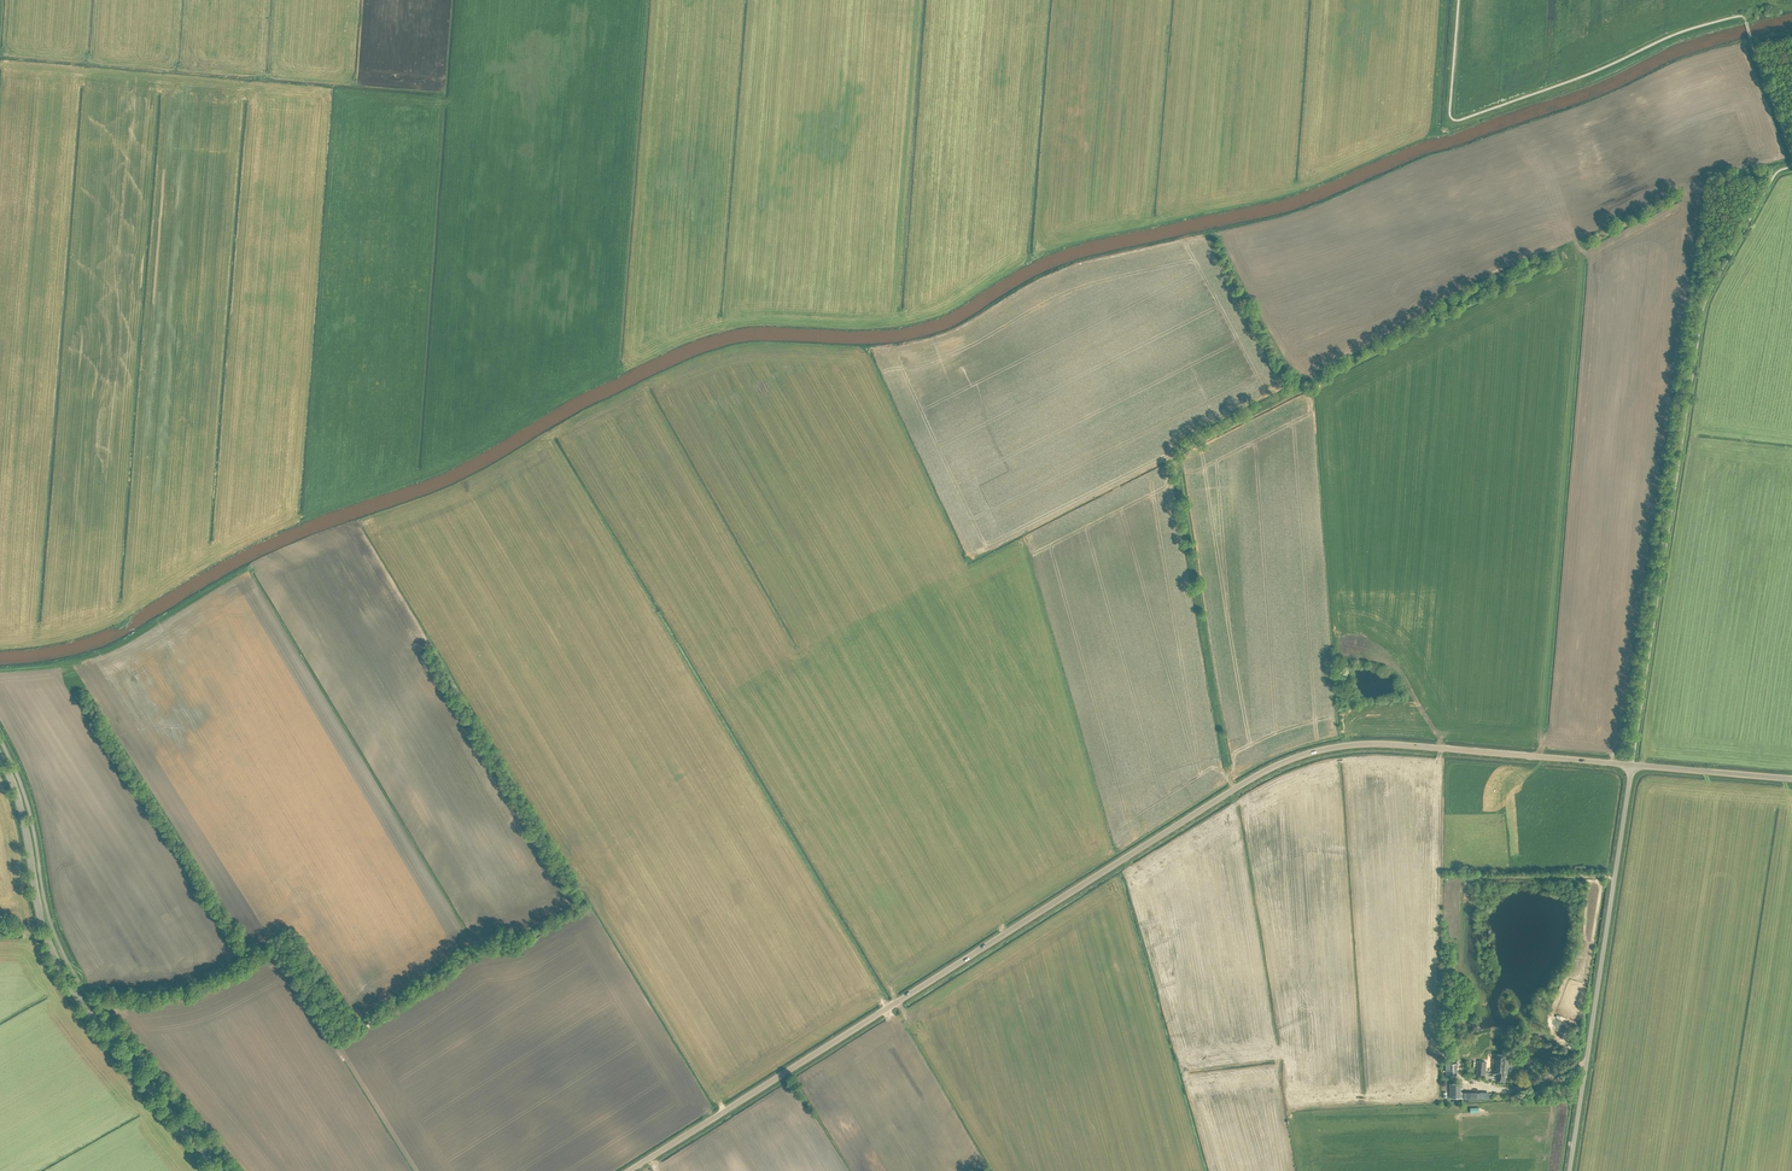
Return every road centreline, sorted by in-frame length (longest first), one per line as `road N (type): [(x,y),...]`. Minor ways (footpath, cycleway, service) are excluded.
road 1 (unclassified): [(629,1170),(1298,756),(1397,745),(1632,764)]
road 2 (tertiary): [(222,1170),(61,970),(0,757)]
road 3 (unclassified): [(1569,1170),(1632,764)]
road 4 (unclassified): [(1632,764),(1791,779)]

